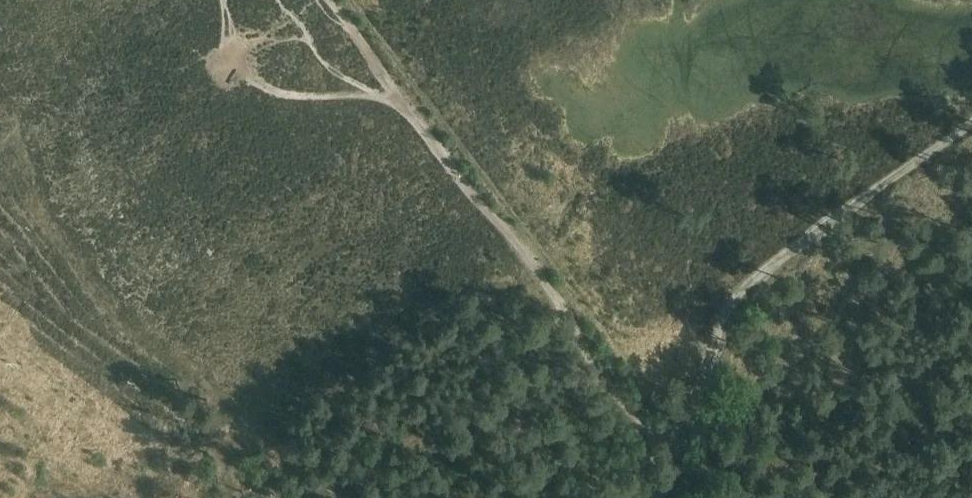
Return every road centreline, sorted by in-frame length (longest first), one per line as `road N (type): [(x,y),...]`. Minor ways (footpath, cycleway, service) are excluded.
road 1 (track): [(329,0),(677,461)]
road 2 (track): [(677,461),(777,281),(971,131)]

